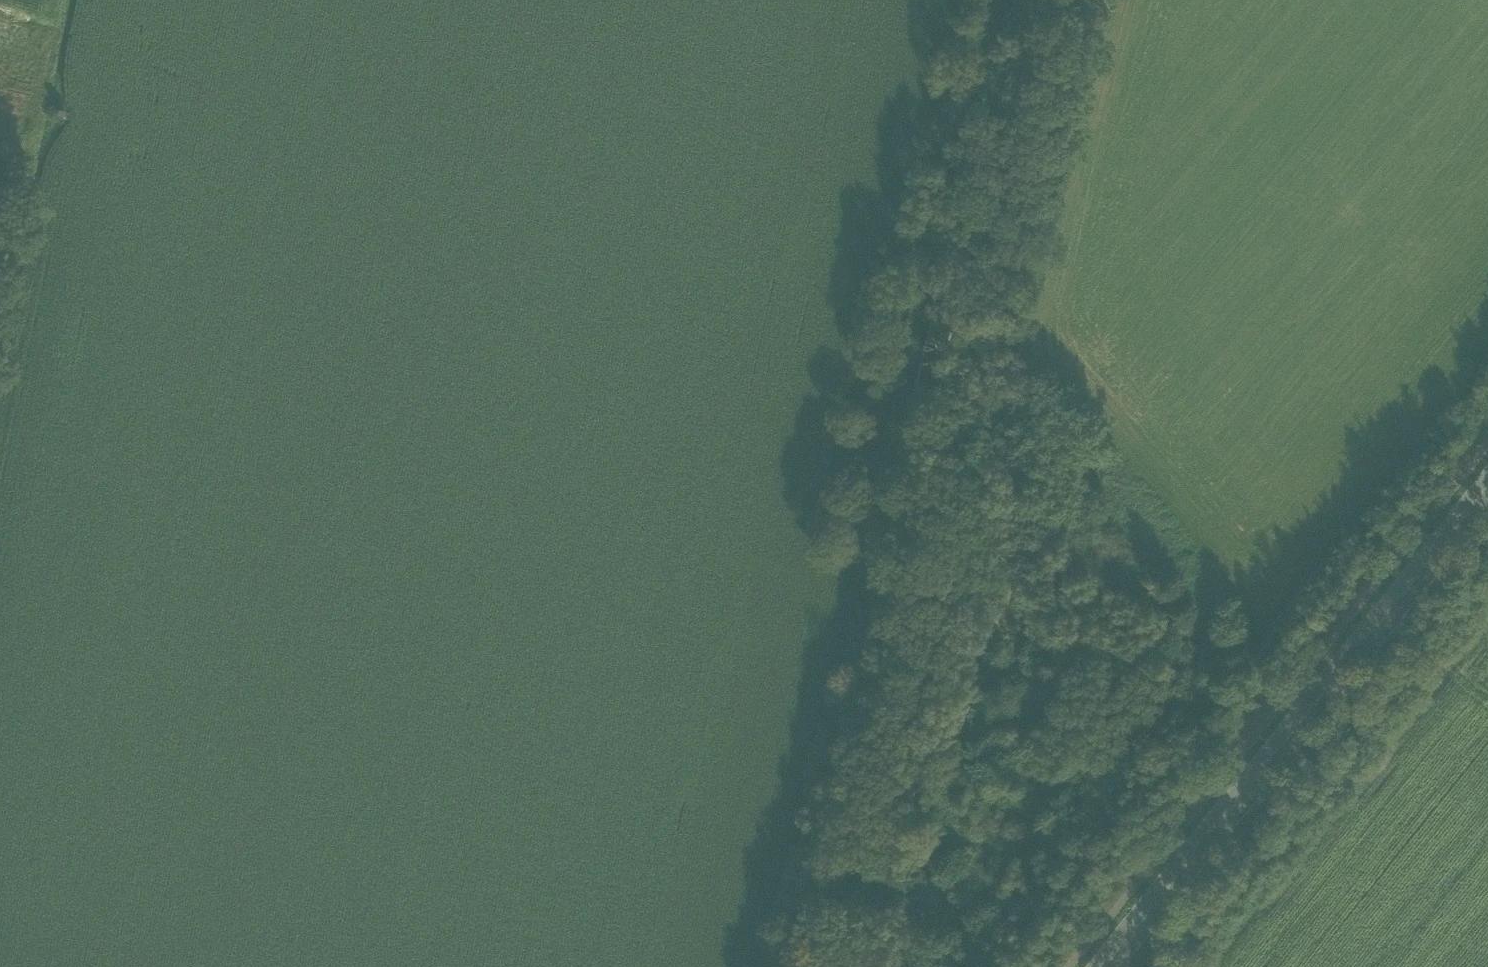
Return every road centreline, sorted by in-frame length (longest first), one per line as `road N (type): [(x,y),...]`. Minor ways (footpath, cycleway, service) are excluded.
road 1 (primary): [(1101,966),(1487,486)]

